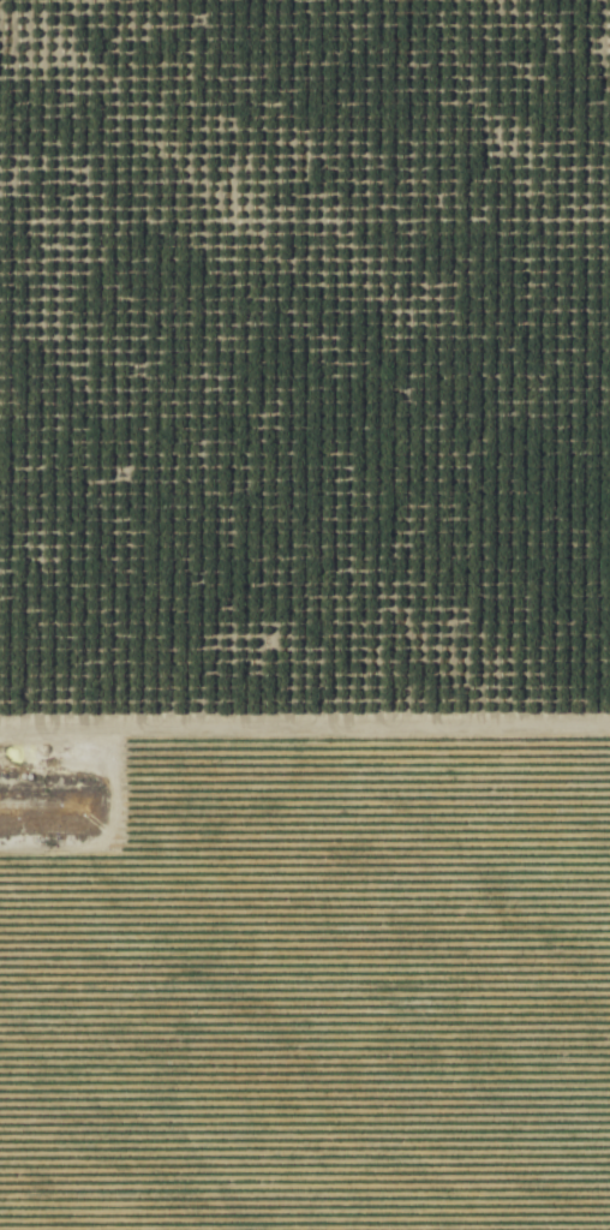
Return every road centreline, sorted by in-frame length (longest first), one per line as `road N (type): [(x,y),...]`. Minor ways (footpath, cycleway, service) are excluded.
road 1 (track): [(0,729),(609,727)]

